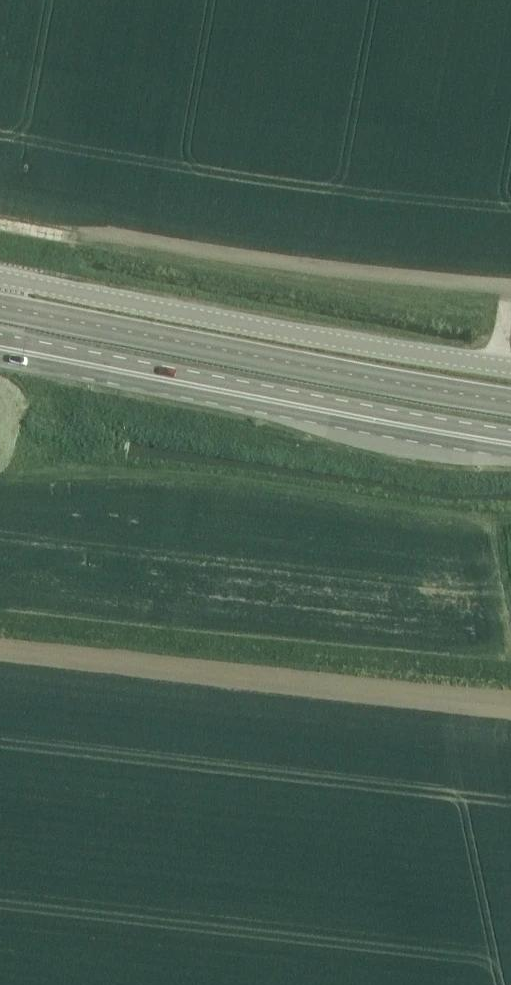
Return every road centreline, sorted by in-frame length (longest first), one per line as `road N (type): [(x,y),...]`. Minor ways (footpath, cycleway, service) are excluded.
road 1 (track): [(510,585),(496,519),(175,478),(0,479)]
road 2 (primary): [(510,438),(0,340)]
road 3 (primary): [(0,357),(510,452)]
road 4 (unclassified): [(510,368),(0,278)]
road 5 (track): [(0,645),(510,701)]
road 6 (track): [(0,620),(510,666)]

